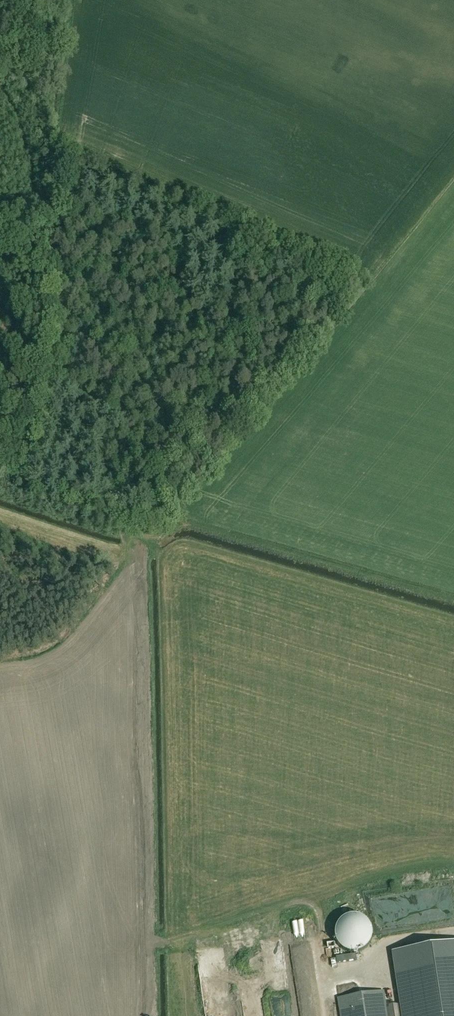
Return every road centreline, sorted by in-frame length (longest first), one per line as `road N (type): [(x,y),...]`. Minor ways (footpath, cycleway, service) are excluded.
road 1 (track): [(18,492),(67,134)]
road 2 (track): [(150,537),(0,486)]

